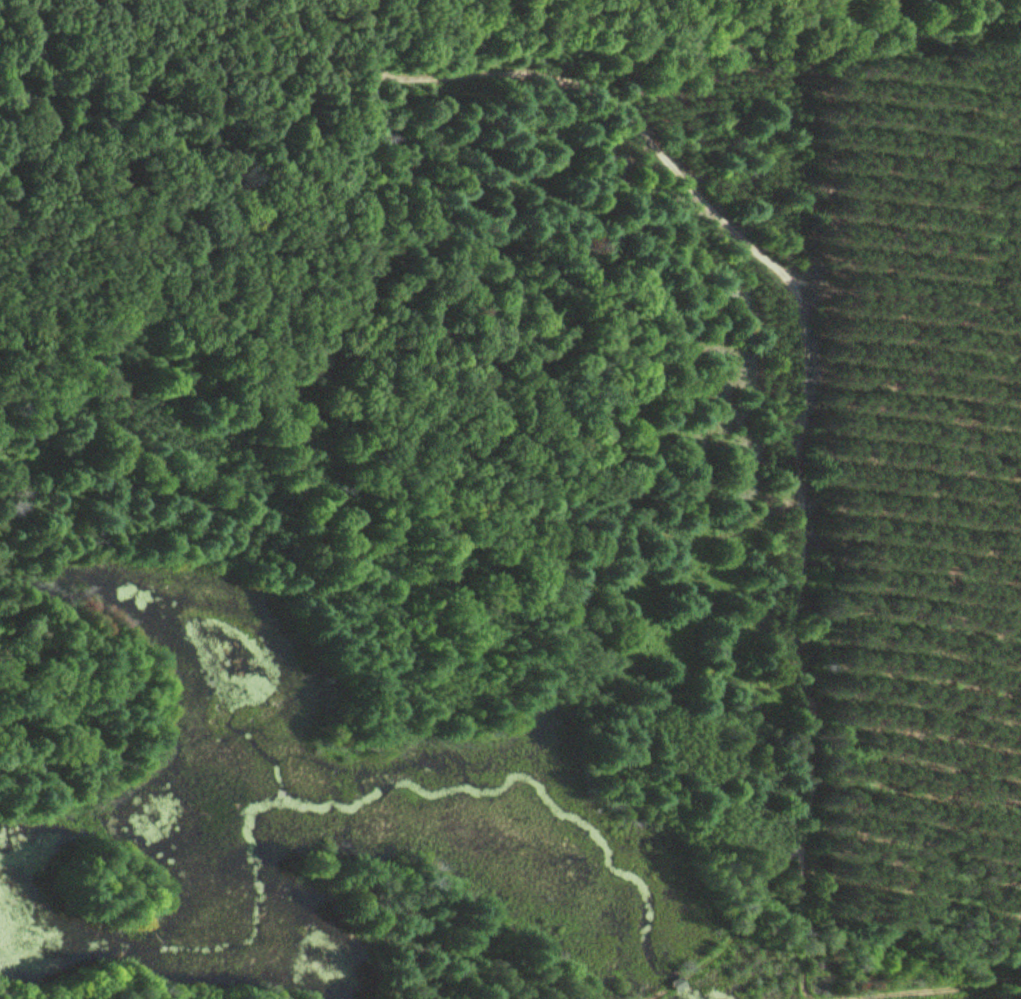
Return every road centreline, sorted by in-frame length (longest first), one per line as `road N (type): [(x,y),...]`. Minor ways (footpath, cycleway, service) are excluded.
road 1 (track): [(357,0),(348,42),(381,75),(522,69),(603,91),(718,220),(795,288),(800,518),(788,625),(811,776),(797,860),(803,990),(815,998),(1020,980)]
road 2 (track): [(801,837),(719,950),(680,977)]

